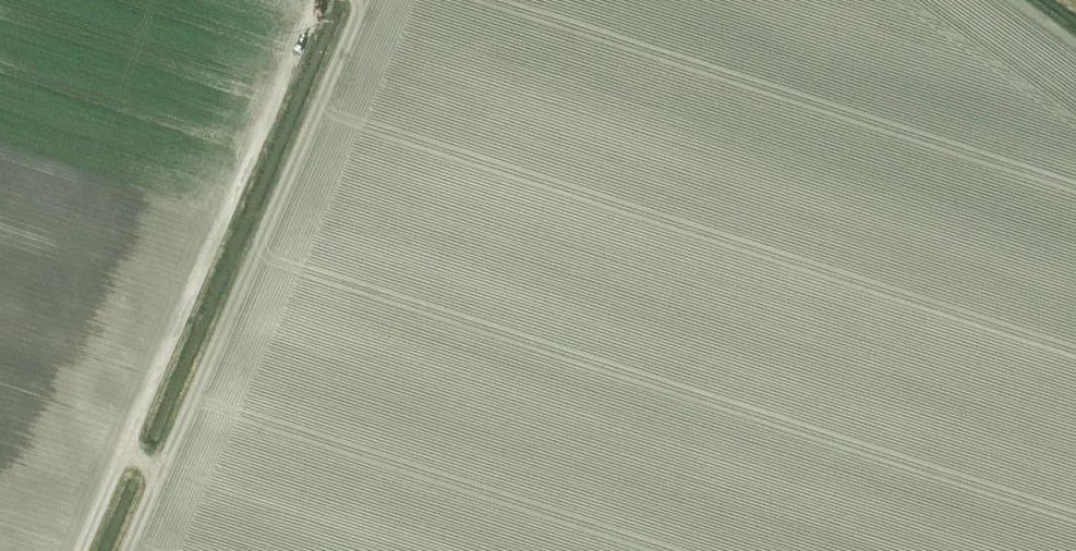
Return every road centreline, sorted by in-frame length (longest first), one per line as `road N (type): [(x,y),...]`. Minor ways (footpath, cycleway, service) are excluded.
road 1 (track): [(83,550),(320,0)]

